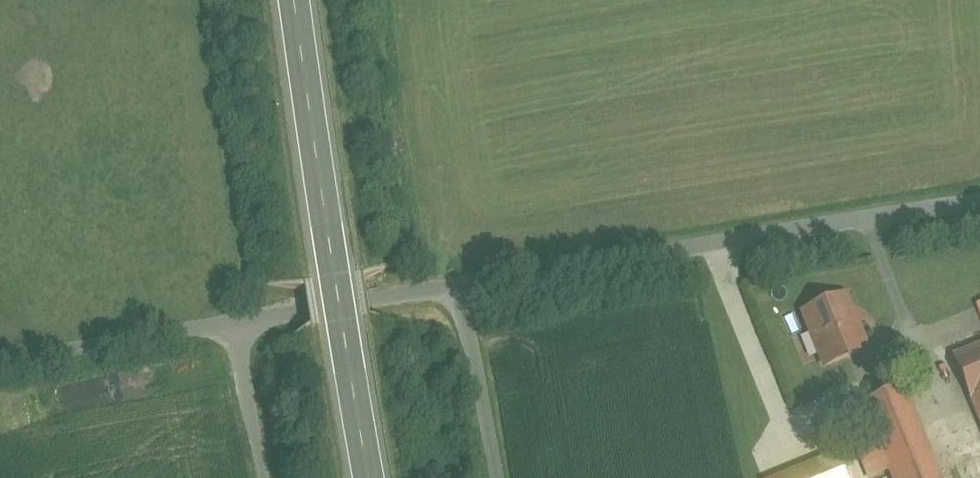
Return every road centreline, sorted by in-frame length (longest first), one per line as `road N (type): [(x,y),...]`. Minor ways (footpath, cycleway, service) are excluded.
road 1 (residential): [(461,288),(979,204)]
road 2 (secondary): [(292,0),(366,477)]
road 3 (residential): [(0,371),(238,329)]
road 4 (residential): [(238,329),(348,302),(461,288)]
road 5 (unclassified): [(461,288),(503,477)]
road 6 (unclassified): [(238,329),(267,477)]

